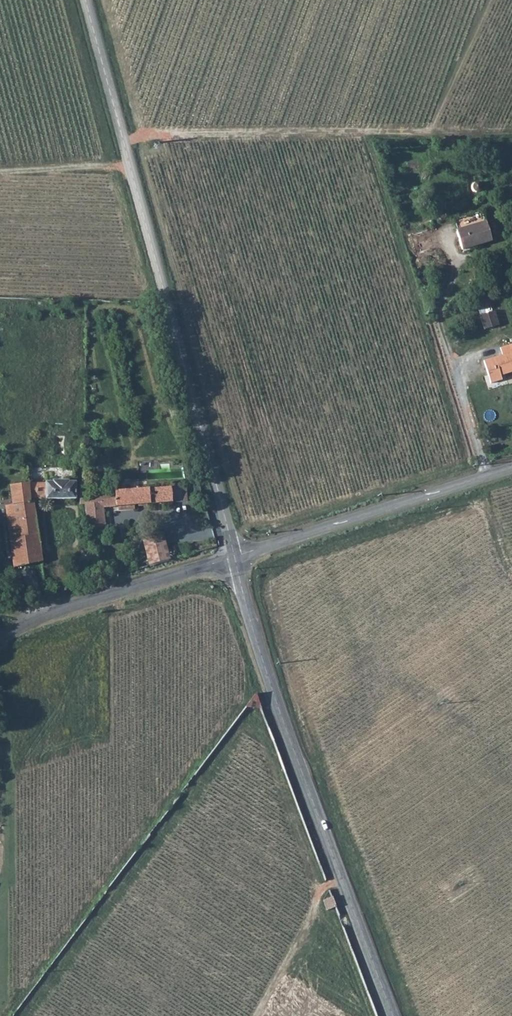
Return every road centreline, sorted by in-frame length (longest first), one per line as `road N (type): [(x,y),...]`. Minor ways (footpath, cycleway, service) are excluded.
road 1 (tertiary): [(86,0),(232,558)]
road 2 (tertiary): [(232,558),(391,1015)]
road 3 (tertiary): [(232,558),(511,469)]
road 4 (unclassified): [(0,641),(36,620),(232,558)]
road 5 (track): [(255,1015),(323,888),(341,879)]

